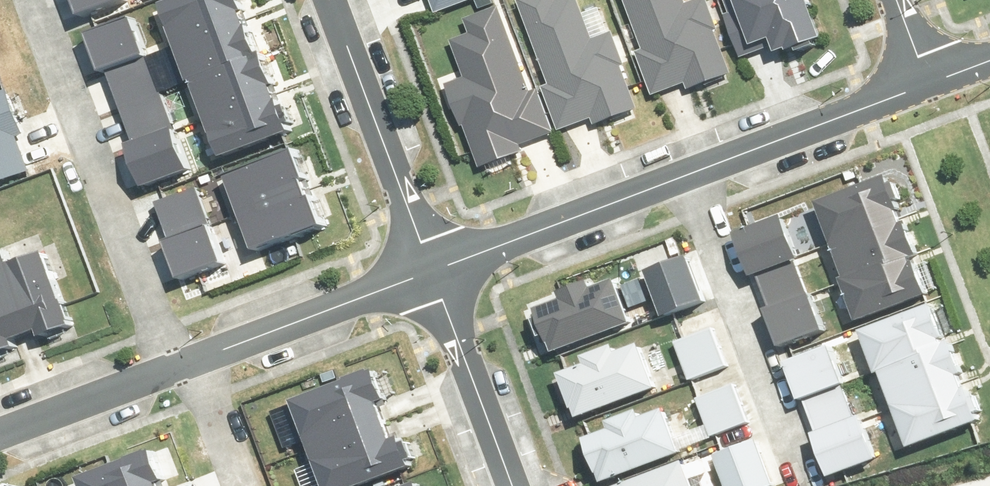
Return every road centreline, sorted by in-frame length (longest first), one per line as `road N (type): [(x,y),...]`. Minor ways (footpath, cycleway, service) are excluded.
road 1 (residential): [(35,0),(172,363)]
road 2 (residential): [(677,169),(799,474)]
road 3 (residential): [(334,0),(437,261)]
road 4 (residential): [(677,169),(922,74)]
road 5 (residential): [(196,354),(437,261)]
road 6 (residential): [(437,261),(677,169)]
road 7 (residential): [(437,261),(515,485)]
road 8 (residential): [(0,424),(172,363)]
road 9 (residential): [(196,354),(243,485)]

